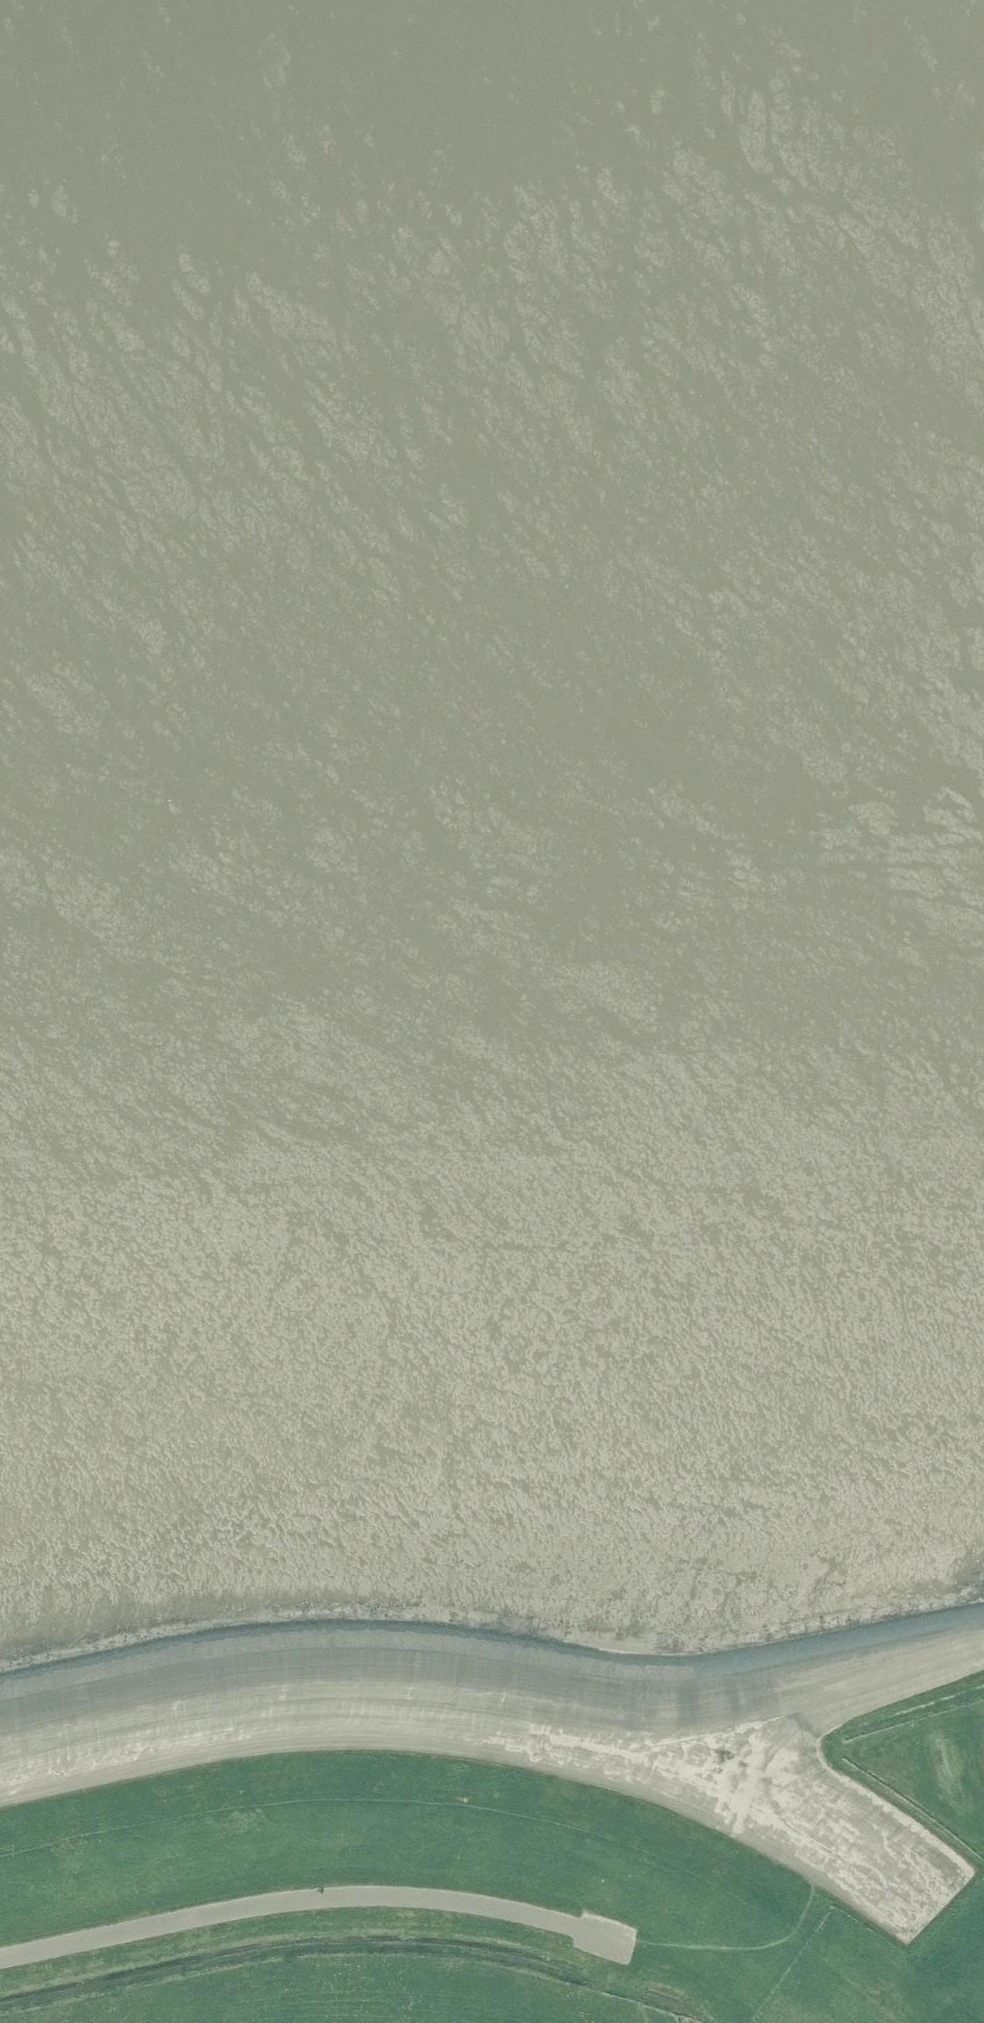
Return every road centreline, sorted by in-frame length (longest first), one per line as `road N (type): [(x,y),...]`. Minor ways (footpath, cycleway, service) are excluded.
road 1 (unclassified): [(0,1960),(204,1917),(341,1898),(478,1906),(628,1943)]

